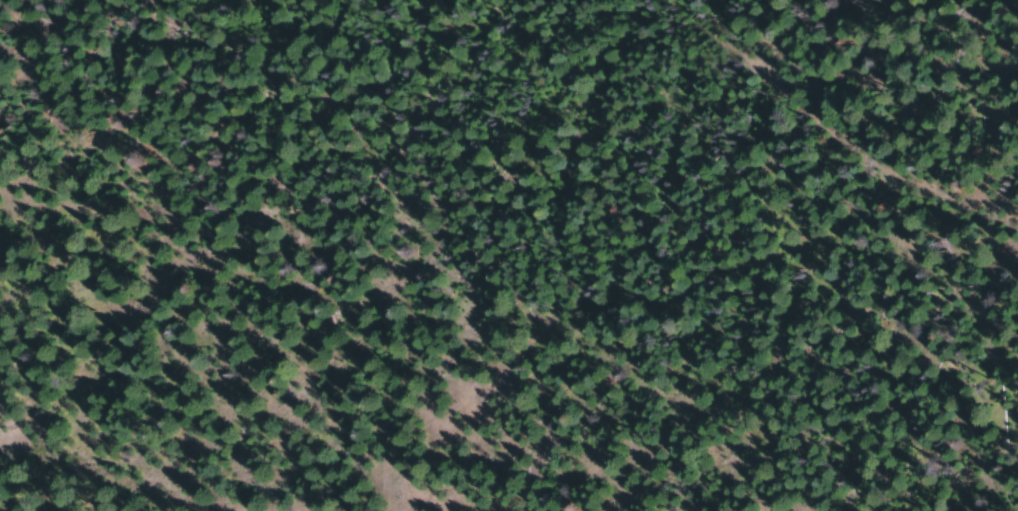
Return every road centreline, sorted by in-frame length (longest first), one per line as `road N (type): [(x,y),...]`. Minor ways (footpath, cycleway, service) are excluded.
road 1 (track): [(616,0),(780,172),(893,256),(1017,289)]

